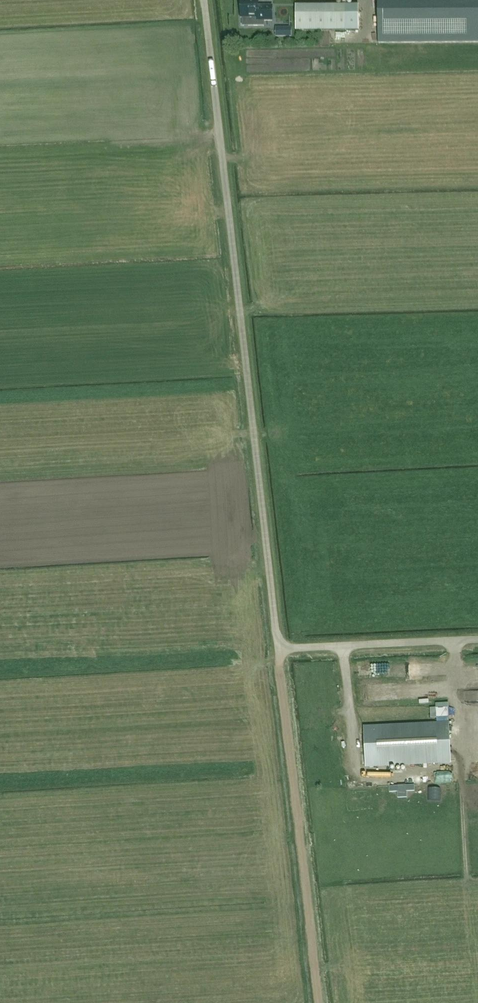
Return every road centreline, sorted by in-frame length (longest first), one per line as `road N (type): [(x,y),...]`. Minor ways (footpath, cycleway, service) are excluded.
road 1 (unclassified): [(227,201),(278,649)]
road 2 (track): [(278,649),(319,1002)]
road 3 (unclassified): [(477,639),(278,649)]
road 4 (track): [(210,45),(227,201)]

